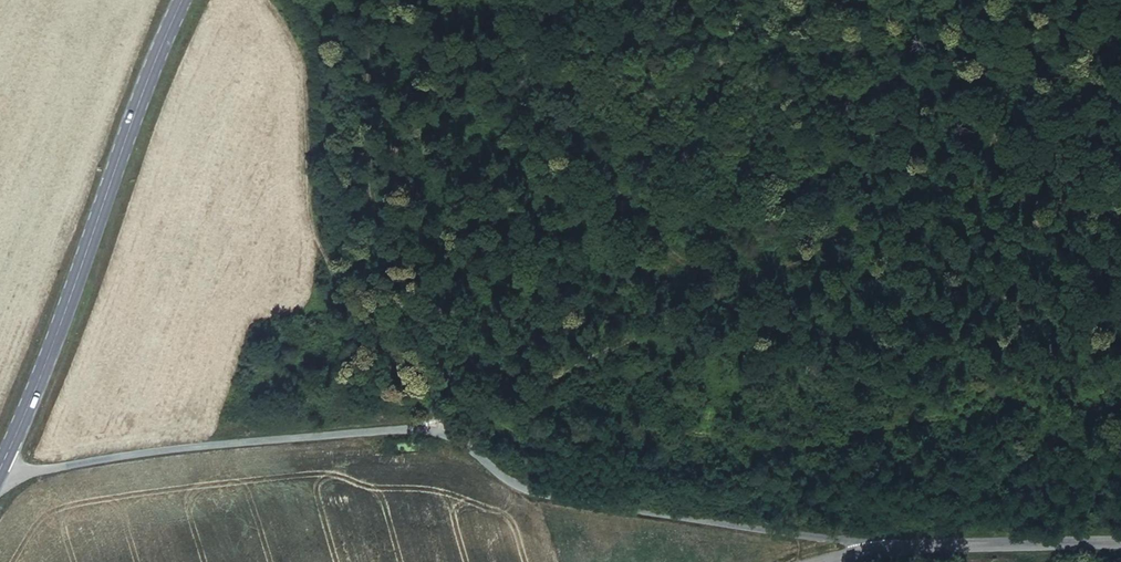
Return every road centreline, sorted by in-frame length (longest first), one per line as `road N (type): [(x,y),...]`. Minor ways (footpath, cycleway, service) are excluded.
road 1 (unclassified): [(0,478),(194,445),(430,426),(481,455),(516,488),(874,549)]
road 2 (secondary): [(0,470),(69,312),(156,62),(186,0)]
road 3 (residential): [(874,549),(1120,542)]

